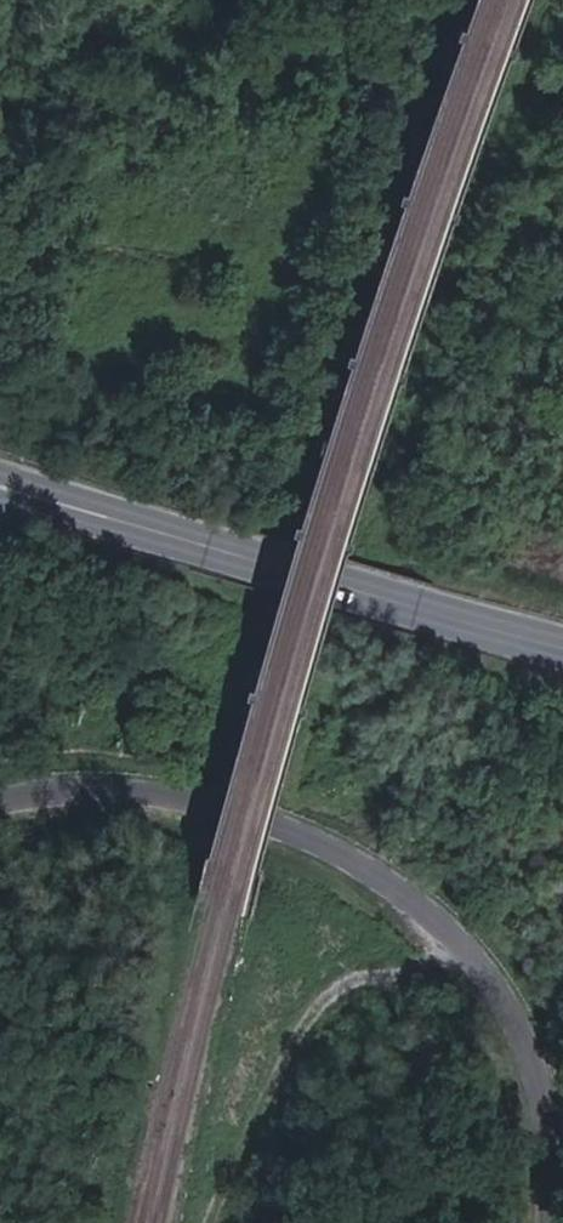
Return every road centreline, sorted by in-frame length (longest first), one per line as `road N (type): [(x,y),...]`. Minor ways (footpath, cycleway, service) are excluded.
road 1 (residential): [(0,798),(59,778),(205,796),(385,876),(490,970),(549,1116),(550,1222)]
road 2 (secondary): [(169,533),(562,647)]
road 3 (secondary): [(169,533),(0,480)]
road 4 (secondary): [(0,490),(169,533)]

